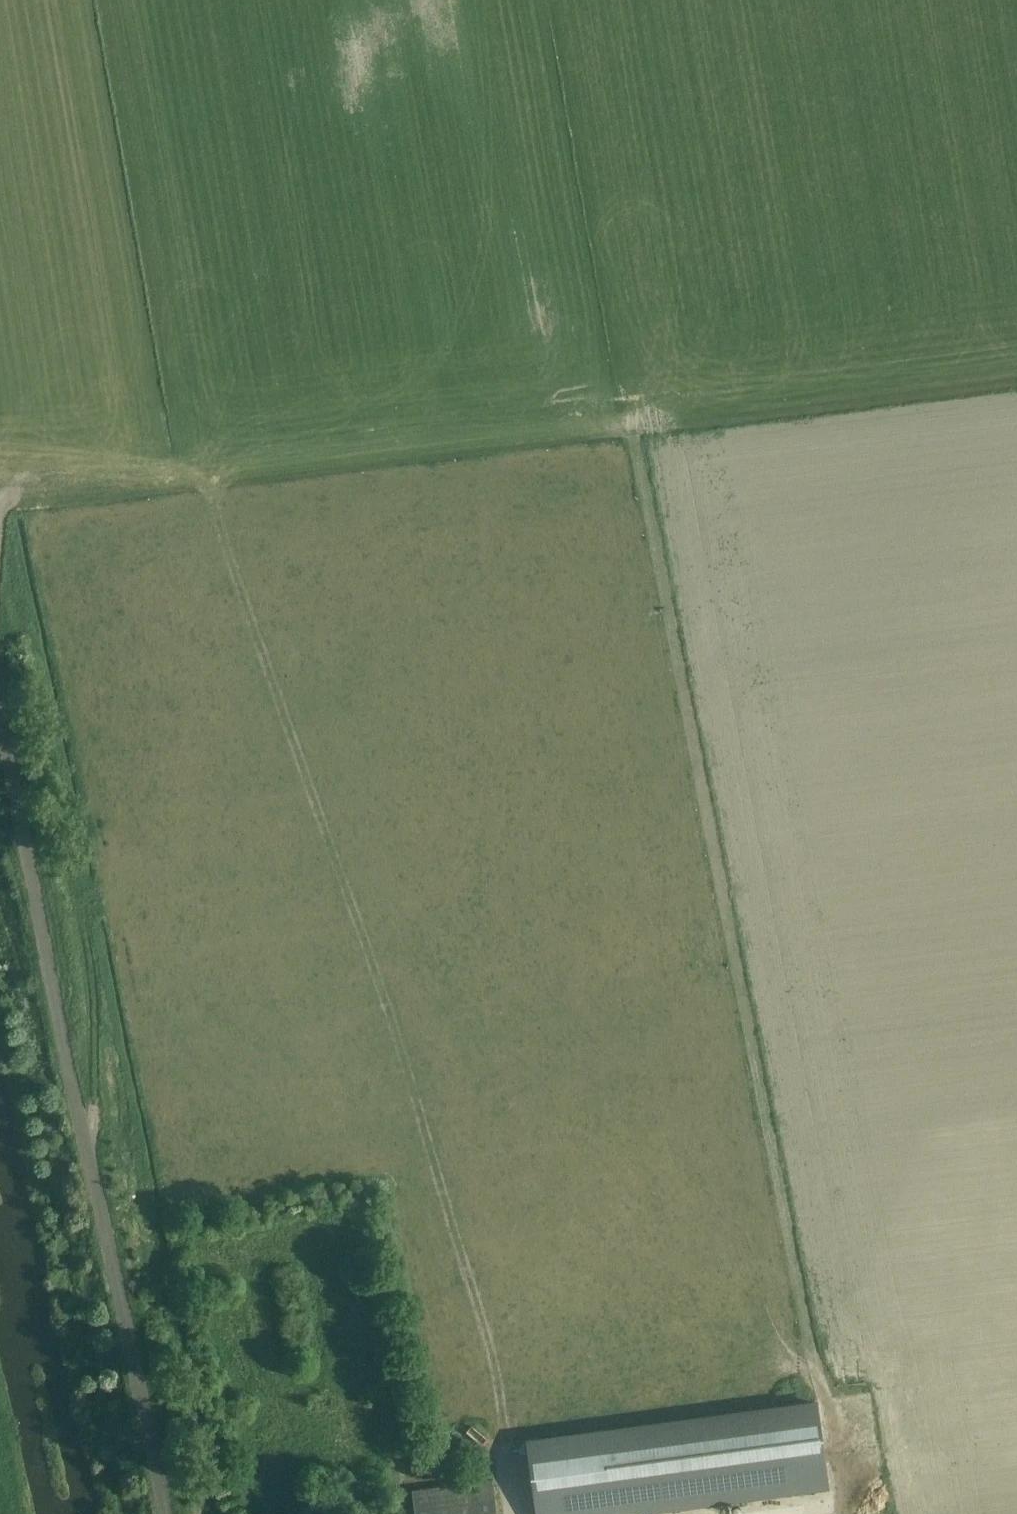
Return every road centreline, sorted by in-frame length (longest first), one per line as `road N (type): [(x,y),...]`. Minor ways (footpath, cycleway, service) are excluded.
road 1 (unclassified): [(0,729),(169,1513)]

